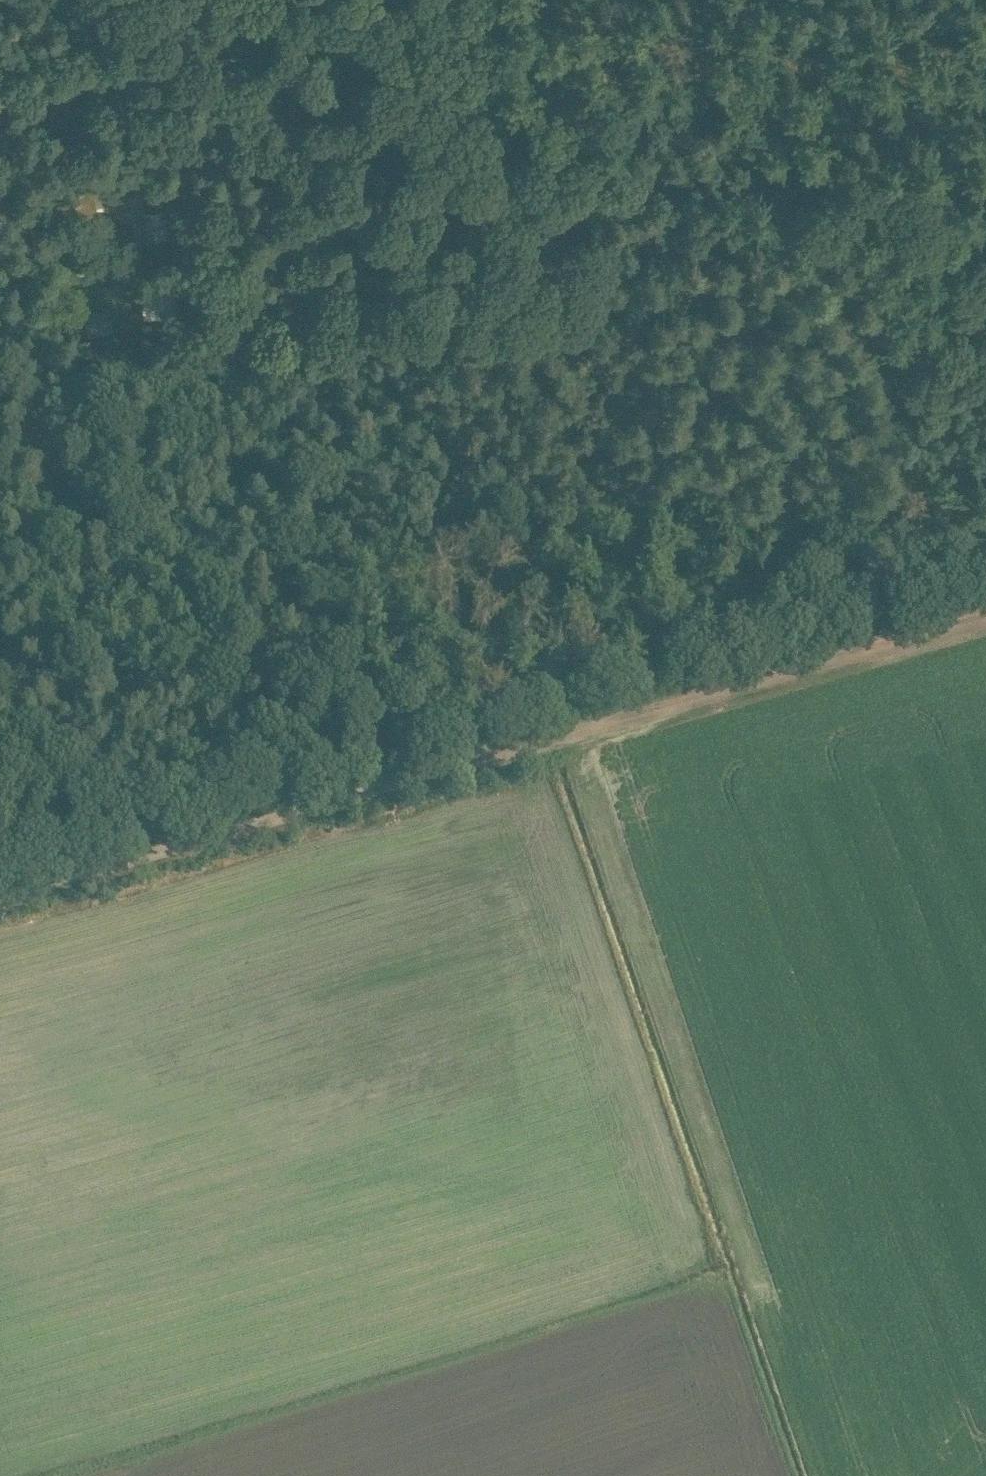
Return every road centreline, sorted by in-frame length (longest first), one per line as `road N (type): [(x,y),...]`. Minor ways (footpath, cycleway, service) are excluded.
road 1 (track): [(985,619),(0,902)]

